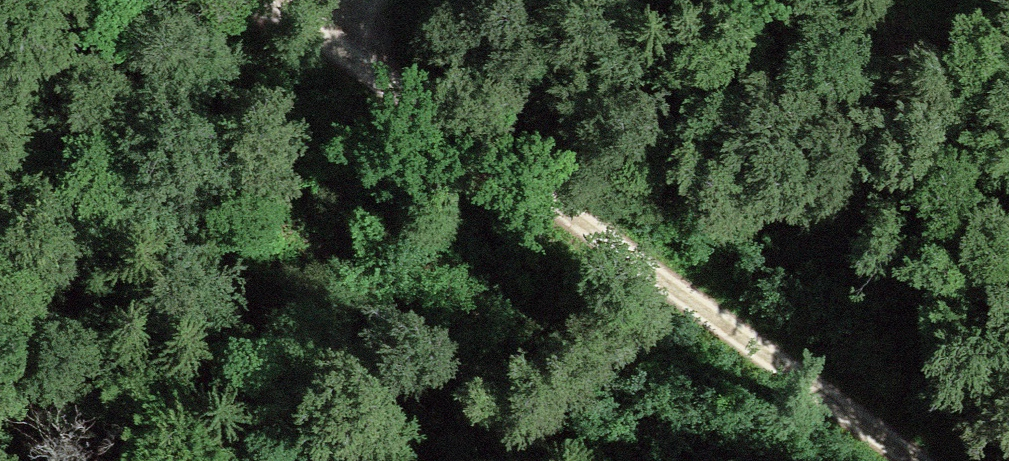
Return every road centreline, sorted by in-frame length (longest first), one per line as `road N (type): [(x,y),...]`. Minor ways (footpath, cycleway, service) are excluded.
road 1 (track): [(909,460),(369,63),(329,7)]

